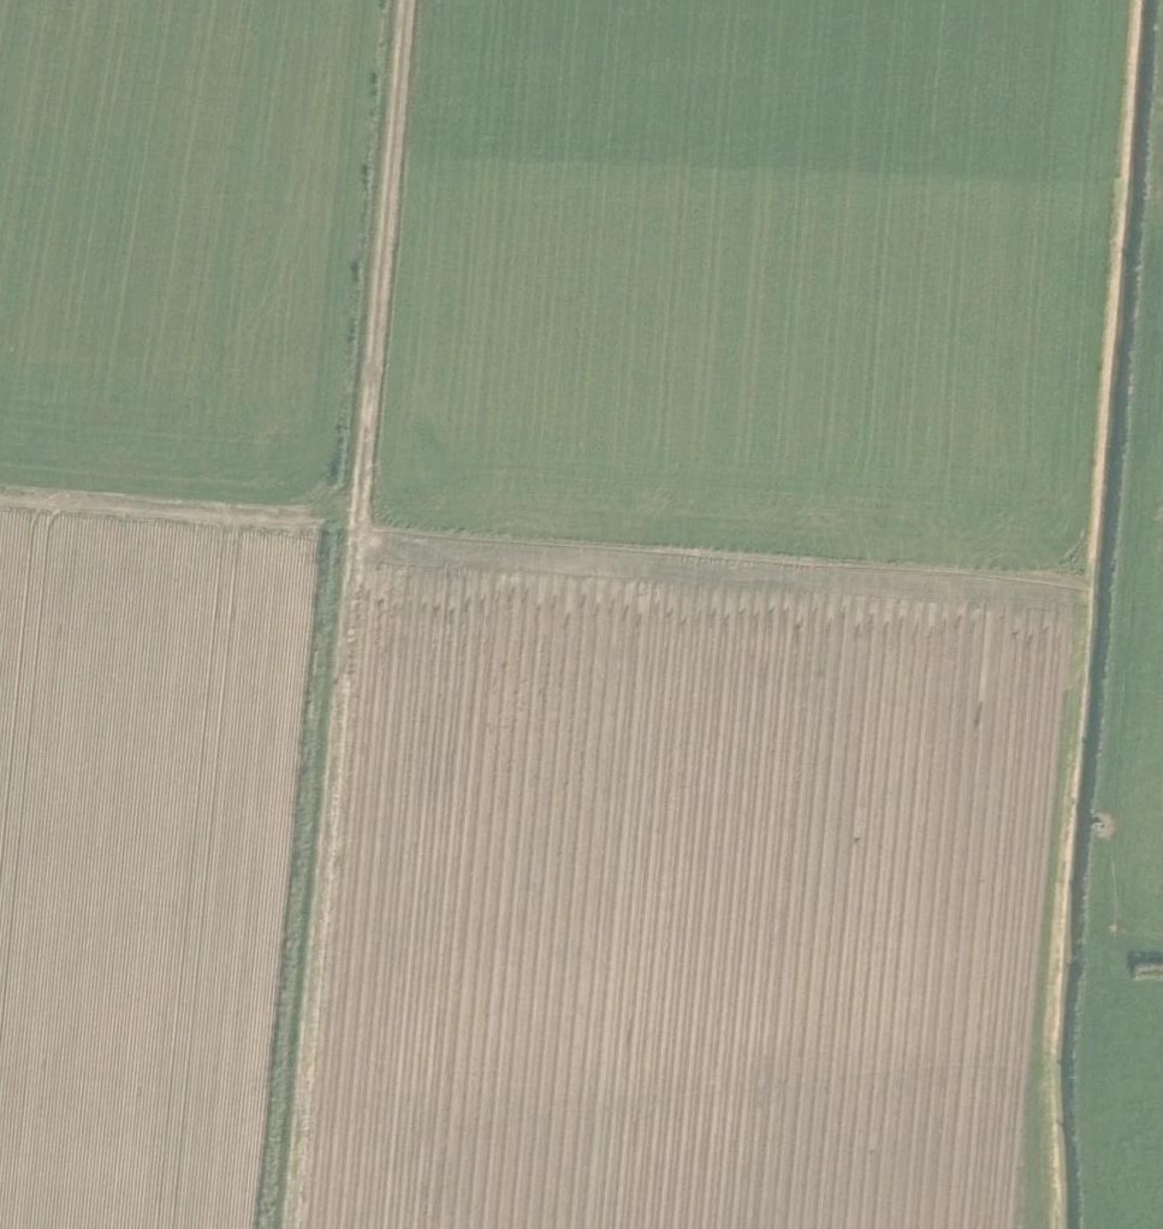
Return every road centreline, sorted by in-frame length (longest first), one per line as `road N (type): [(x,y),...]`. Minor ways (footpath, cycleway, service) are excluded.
road 1 (track): [(298,1228),(416,0)]

